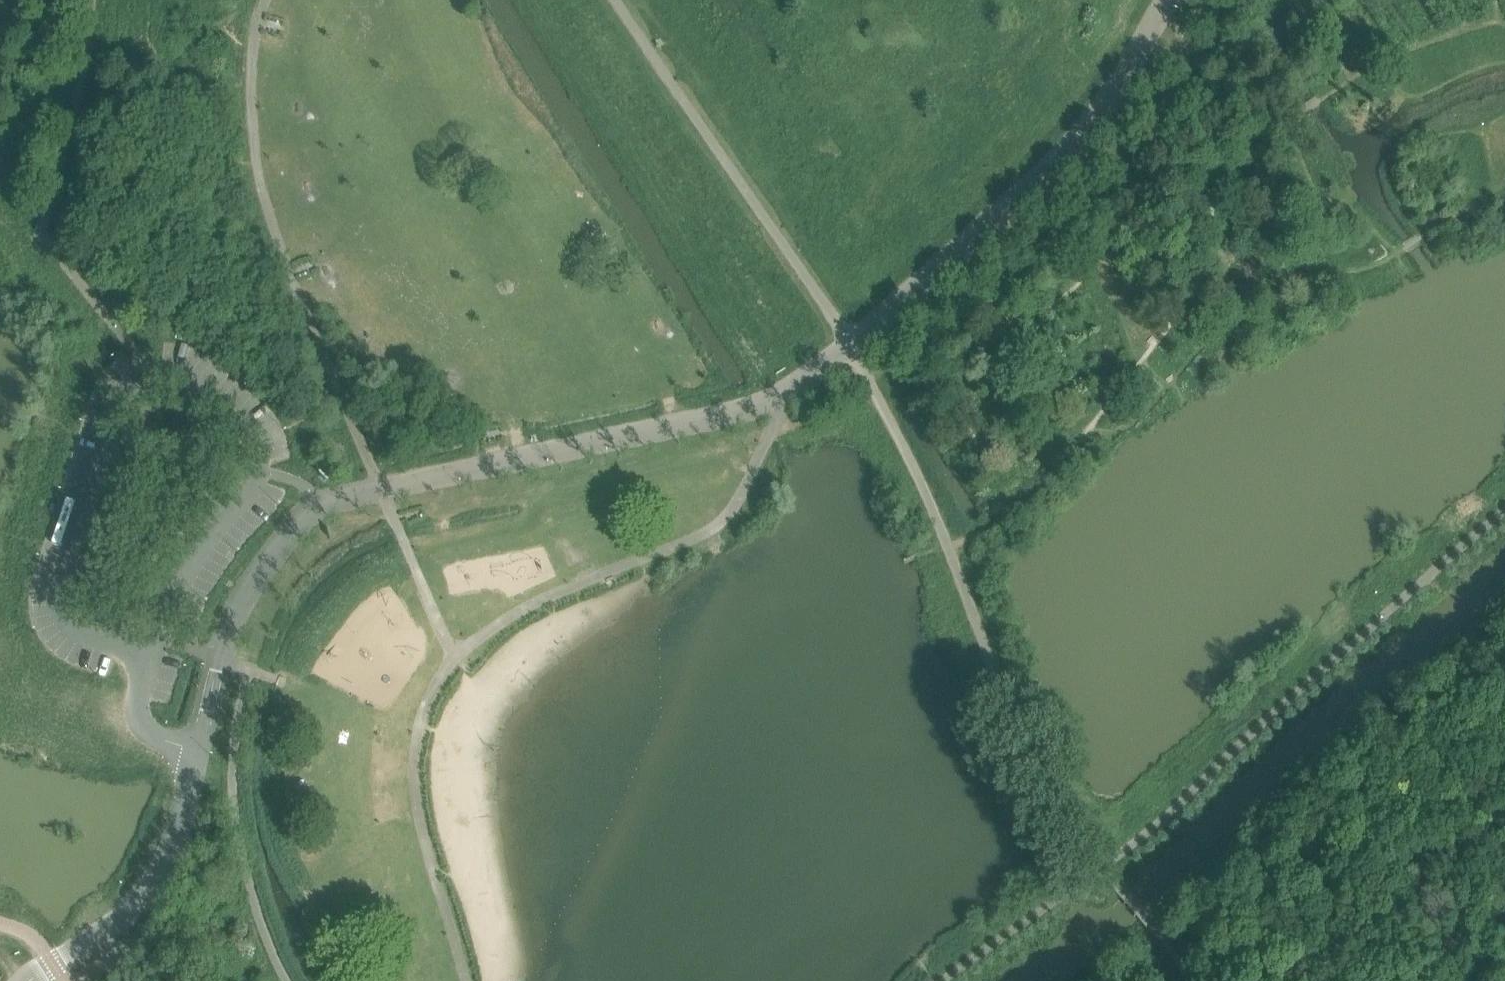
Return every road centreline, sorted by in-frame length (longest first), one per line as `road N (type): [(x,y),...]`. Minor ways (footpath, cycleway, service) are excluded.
road 1 (unclassified): [(33,980),(135,909),(160,875),(181,823),(236,608),(265,557),(304,514),(354,495)]

